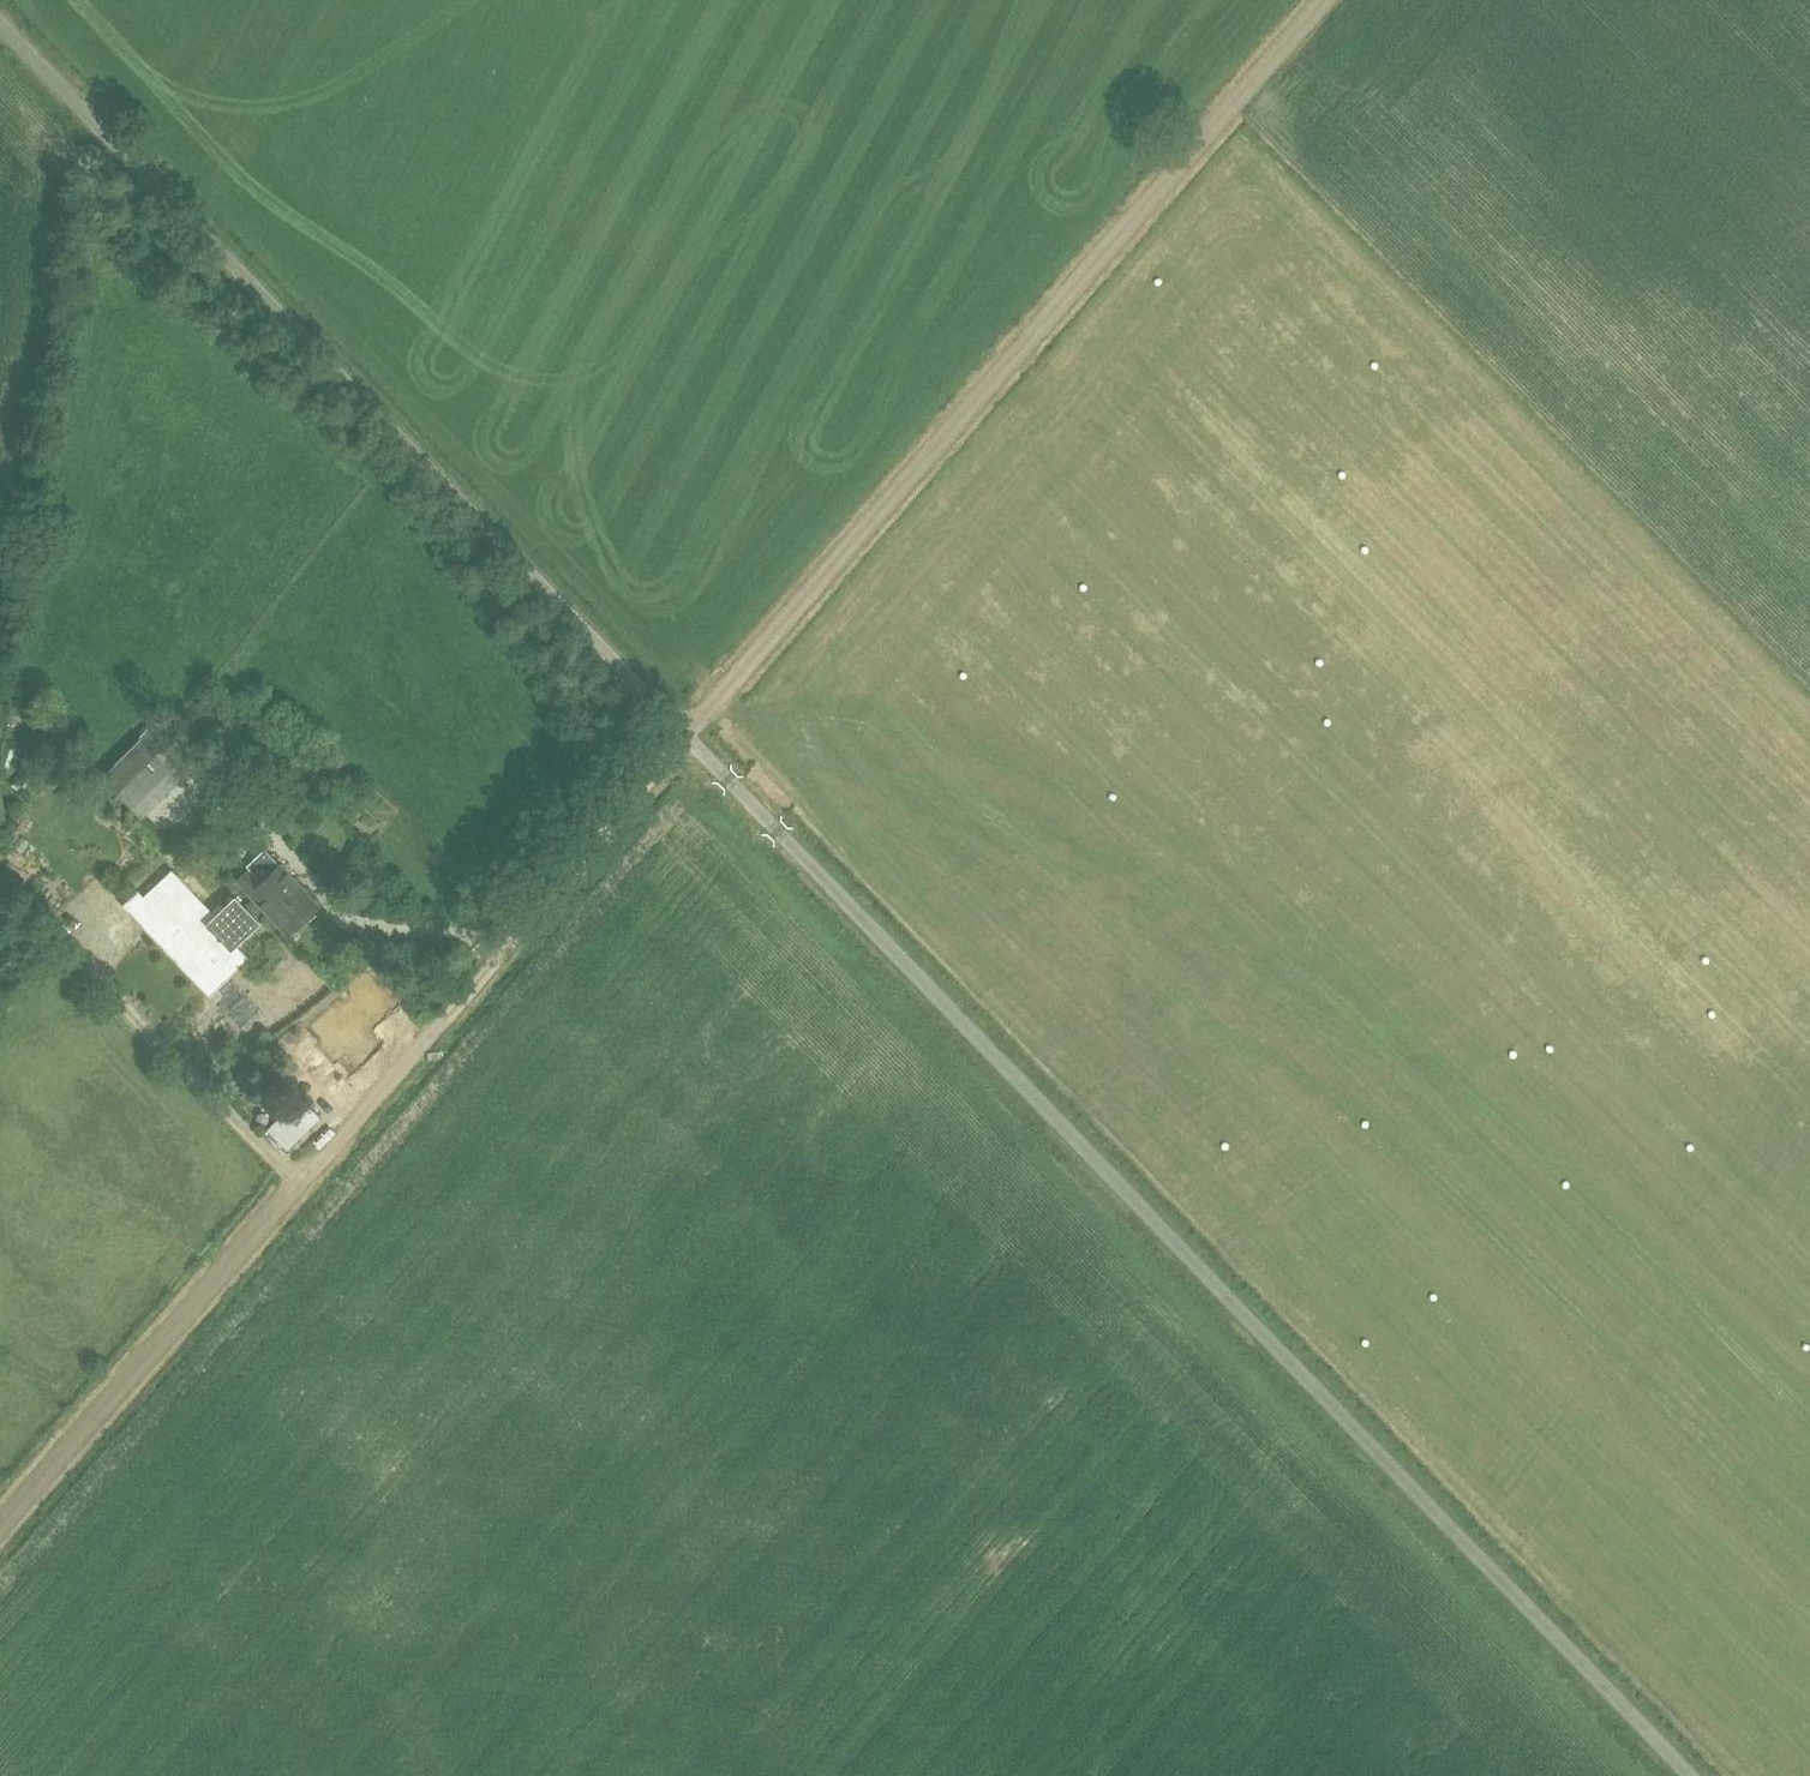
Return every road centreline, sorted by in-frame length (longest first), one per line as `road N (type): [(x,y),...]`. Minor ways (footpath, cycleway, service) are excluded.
road 1 (unclassified): [(1685,1775),(0,24)]
road 2 (track): [(0,1519),(1323,0)]

